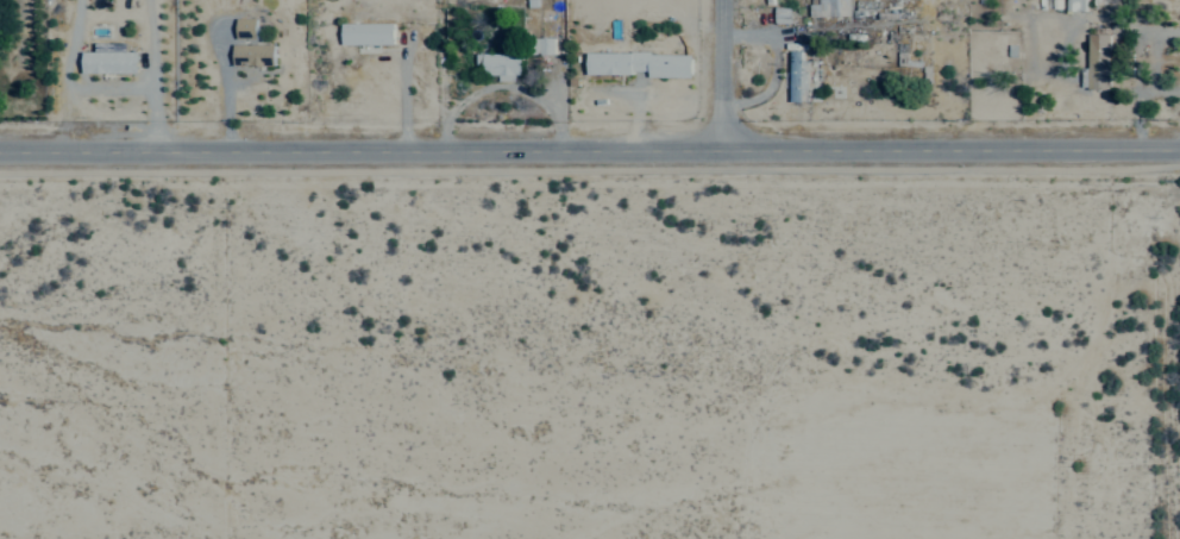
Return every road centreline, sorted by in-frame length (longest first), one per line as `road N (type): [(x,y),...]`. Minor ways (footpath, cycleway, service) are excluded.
road 1 (tertiary): [(1179,143),(0,146)]
road 2 (residential): [(723,146),(723,0)]
road 3 (residential): [(224,145),(226,0)]

